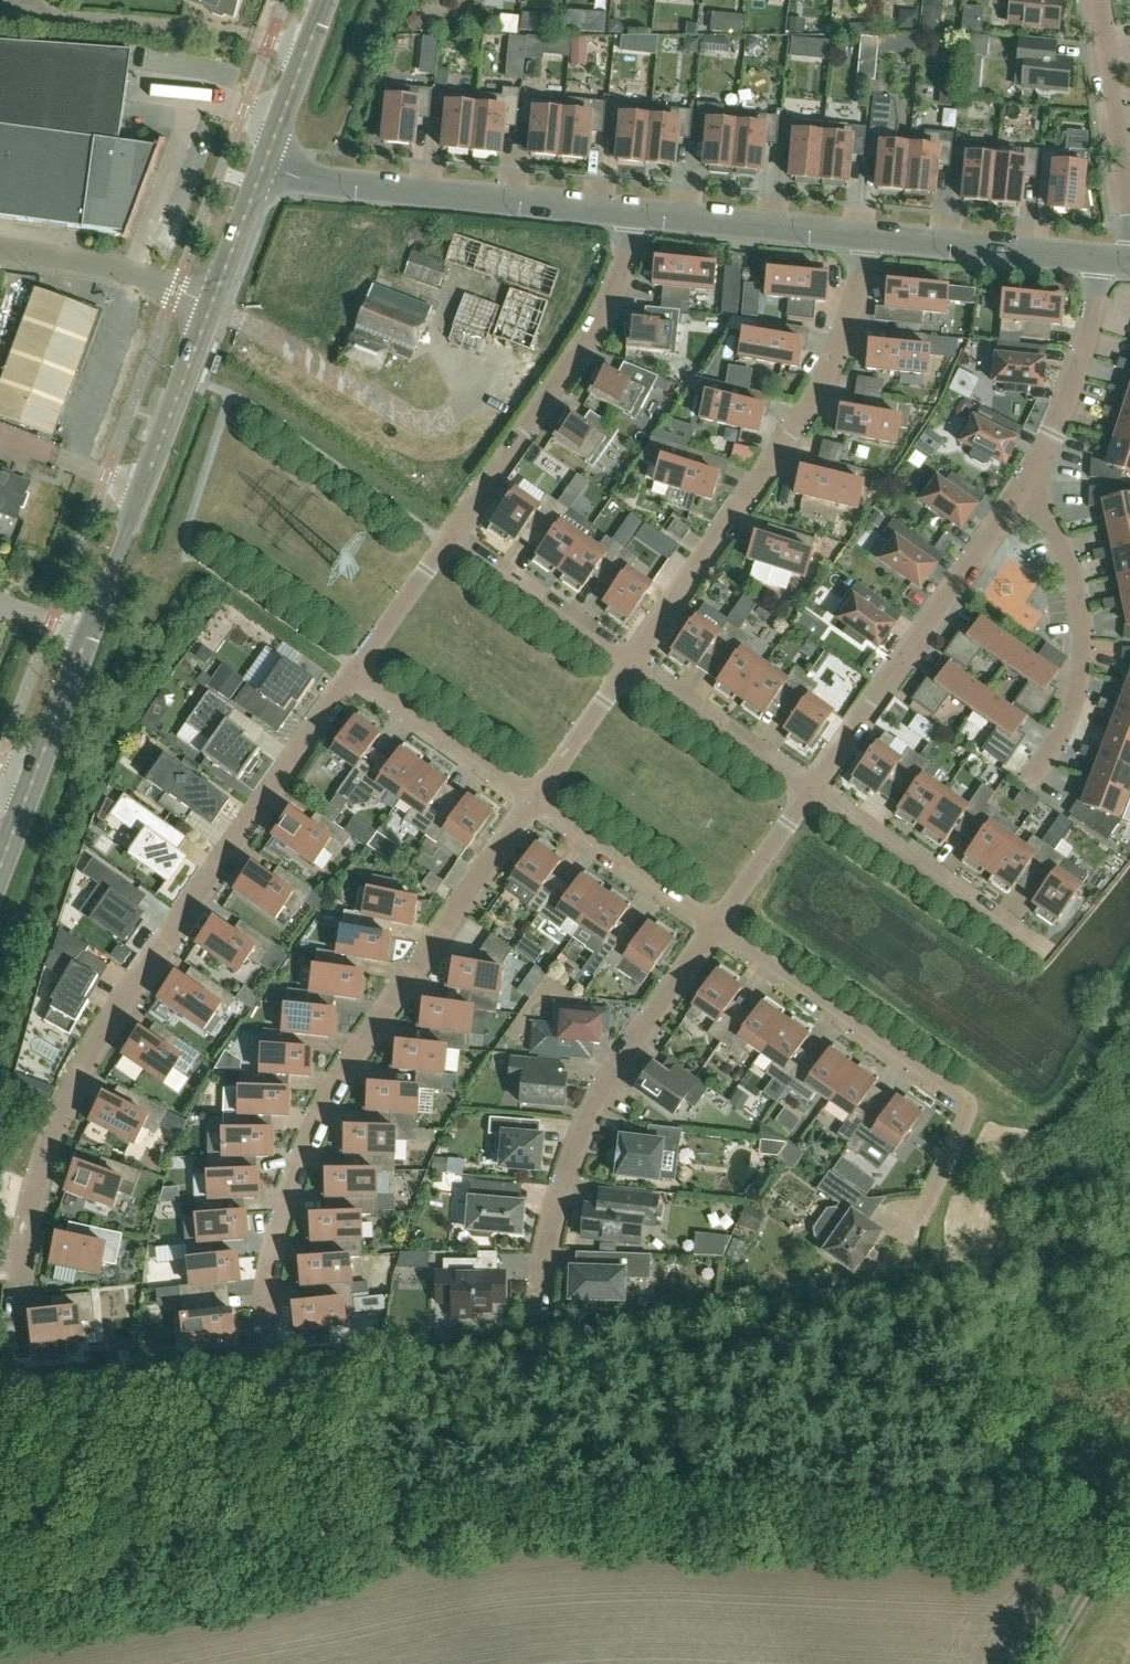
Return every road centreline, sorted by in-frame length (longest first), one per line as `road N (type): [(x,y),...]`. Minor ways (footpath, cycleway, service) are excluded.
road 1 (track): [(1129,1534),(679,1519),(492,1523),(302,1545),(0,1600)]
road 2 (residential): [(0,866),(263,172)]
road 3 (residential): [(353,672),(99,1037),(65,1101),(16,1272)]
road 4 (residential): [(532,798),(328,1099),(282,1227),(266,1326)]
road 5 (residential): [(629,663),(792,433),(849,322),(866,239)]
road 6 (residential): [(715,925),(967,1103),(914,1231)]
road 7 (residential): [(539,1308),(560,1187),(600,1087),(715,925)]
road 8 (residential): [(632,216),(612,303),(449,537)]
road 9 (unclassified): [(632,216),(263,172)]
road 10 (residential): [(810,789),(1020,492)]
road 11 (residential): [(1052,767),(1079,696),(1080,587),(1053,523),(1020,492)]
road 12 (residential): [(1039,946),(810,789)]
road 13 (residential): [(1020,492),(1084,339),(1098,260)]
road 14 (unclassified): [(866,239),(632,216)]
road 15 (unclassified): [(1098,260),(866,239)]
road 16 (residential): [(532,798),(715,925)]
road 17 (residential): [(1100,0),(1129,219)]
road 18 (residential): [(810,789),(629,663)]
road 19 (residential): [(629,663),(449,537)]
road 20 (residential): [(353,672),(532,798)]
road 21 (residential): [(263,172),(327,0)]
road 22 (residential): [(629,663),(532,798)]
road 23 (residential): [(715,925),(810,789)]
road 24 (residential): [(449,537),(353,672)]

